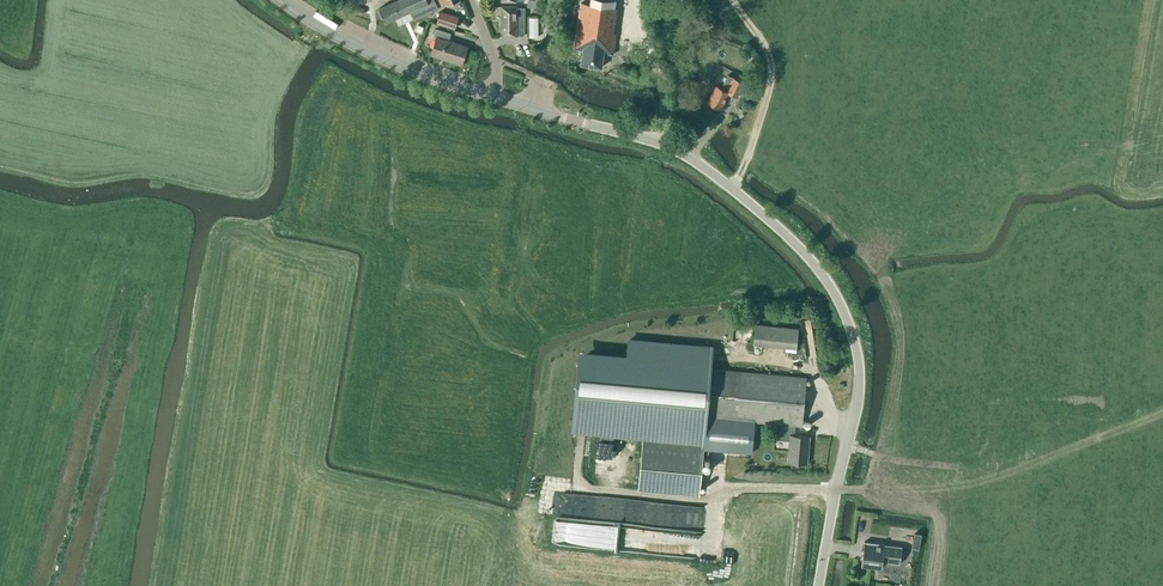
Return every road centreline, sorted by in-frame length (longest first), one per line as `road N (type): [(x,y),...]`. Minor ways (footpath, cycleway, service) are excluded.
road 1 (tertiary): [(818,585),(859,388),(854,340),(833,290),(784,232),(682,153),(491,97)]
road 2 (tertiary): [(491,97),(359,47),(282,0)]
road 3 (track): [(732,189),(773,83),(772,59),(737,0)]

